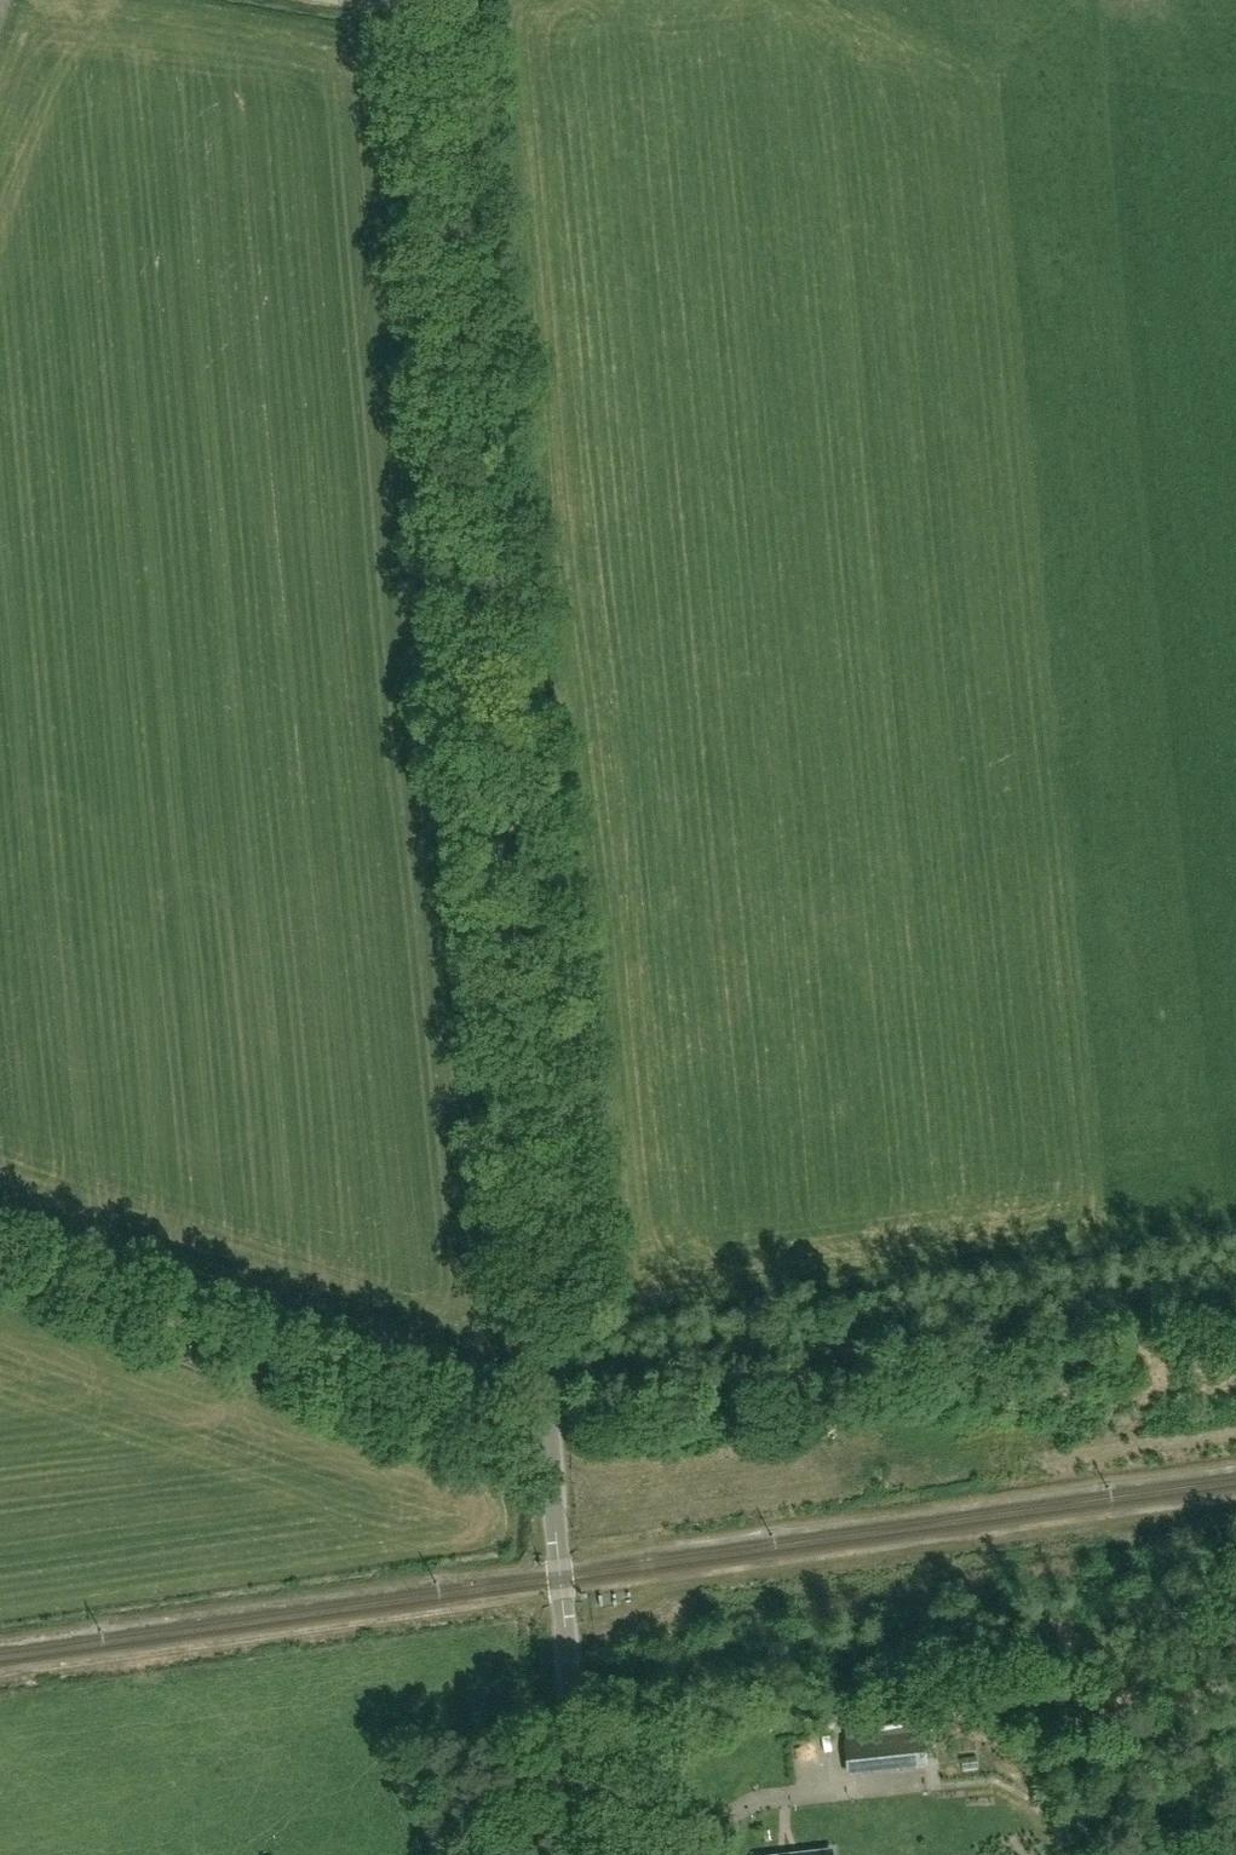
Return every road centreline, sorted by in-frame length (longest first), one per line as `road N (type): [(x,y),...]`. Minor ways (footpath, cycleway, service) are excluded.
road 1 (unclassified): [(593,1854),(410,0)]
road 2 (track): [(554,1447),(0,1255)]

